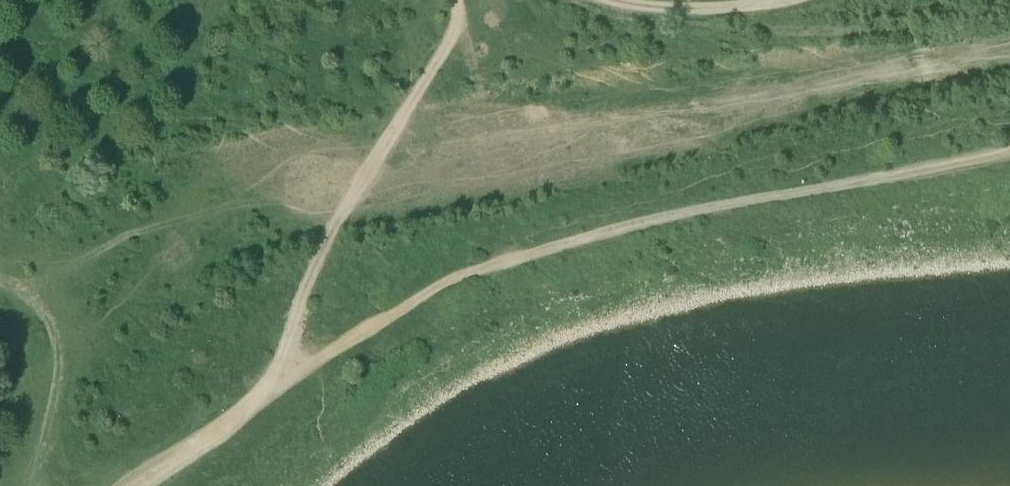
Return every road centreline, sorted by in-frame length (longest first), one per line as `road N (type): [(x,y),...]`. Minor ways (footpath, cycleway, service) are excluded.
road 1 (track): [(1009,152),(673,218),(504,261),(434,292),(265,394)]
road 2 (track): [(265,394),(320,245),(438,57),(451,0)]
road 3 (track): [(594,0),(665,16),(805,0)]
road 4 (track): [(139,485),(265,394)]

